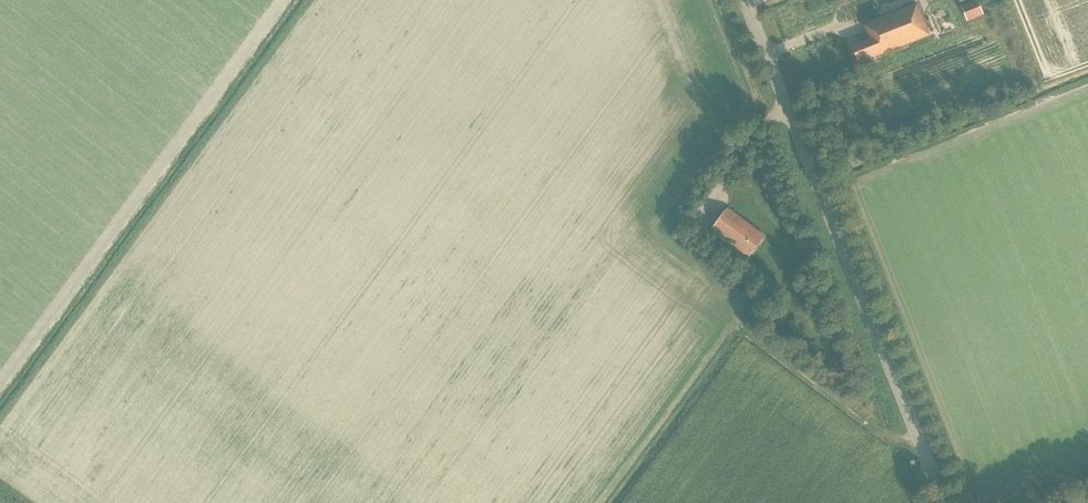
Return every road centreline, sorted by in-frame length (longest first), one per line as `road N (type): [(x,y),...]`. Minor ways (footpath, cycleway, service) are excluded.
road 1 (unclassified): [(942,502),(743,0)]

